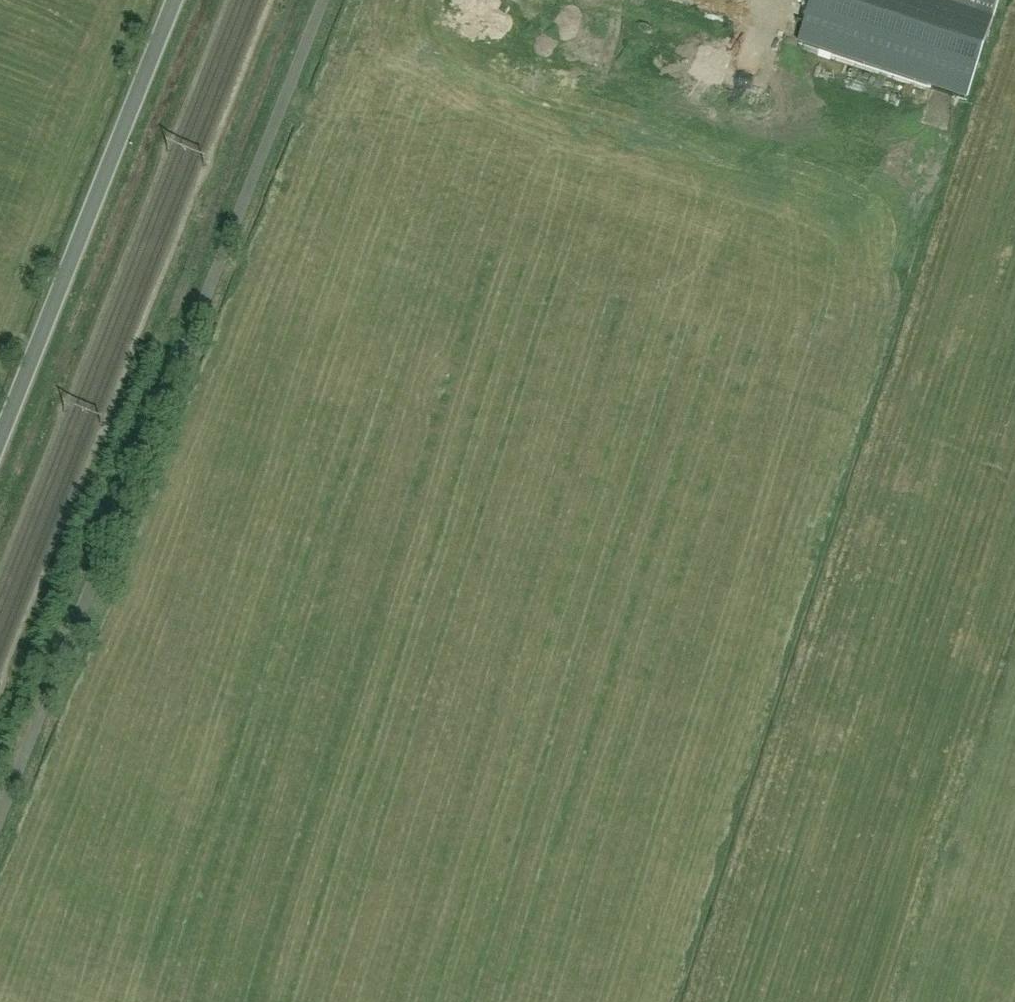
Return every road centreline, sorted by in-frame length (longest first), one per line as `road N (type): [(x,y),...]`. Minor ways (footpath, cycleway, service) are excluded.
road 1 (unclassified): [(0,815),(324,0)]
road 2 (unclassified): [(0,439),(174,0)]

